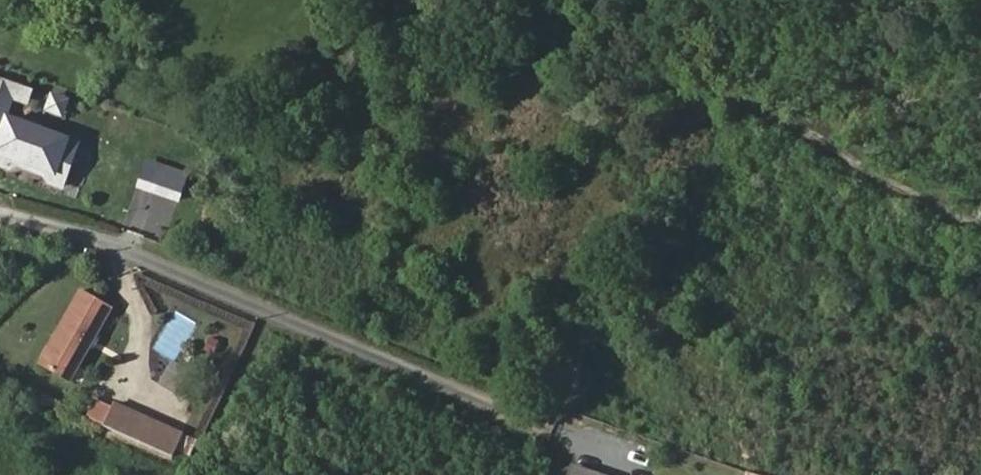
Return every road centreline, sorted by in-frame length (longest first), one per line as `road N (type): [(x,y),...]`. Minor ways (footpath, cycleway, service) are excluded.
road 1 (residential): [(566,432),(111,244),(0,216)]
road 2 (track): [(664,0),(834,146),(980,233)]

